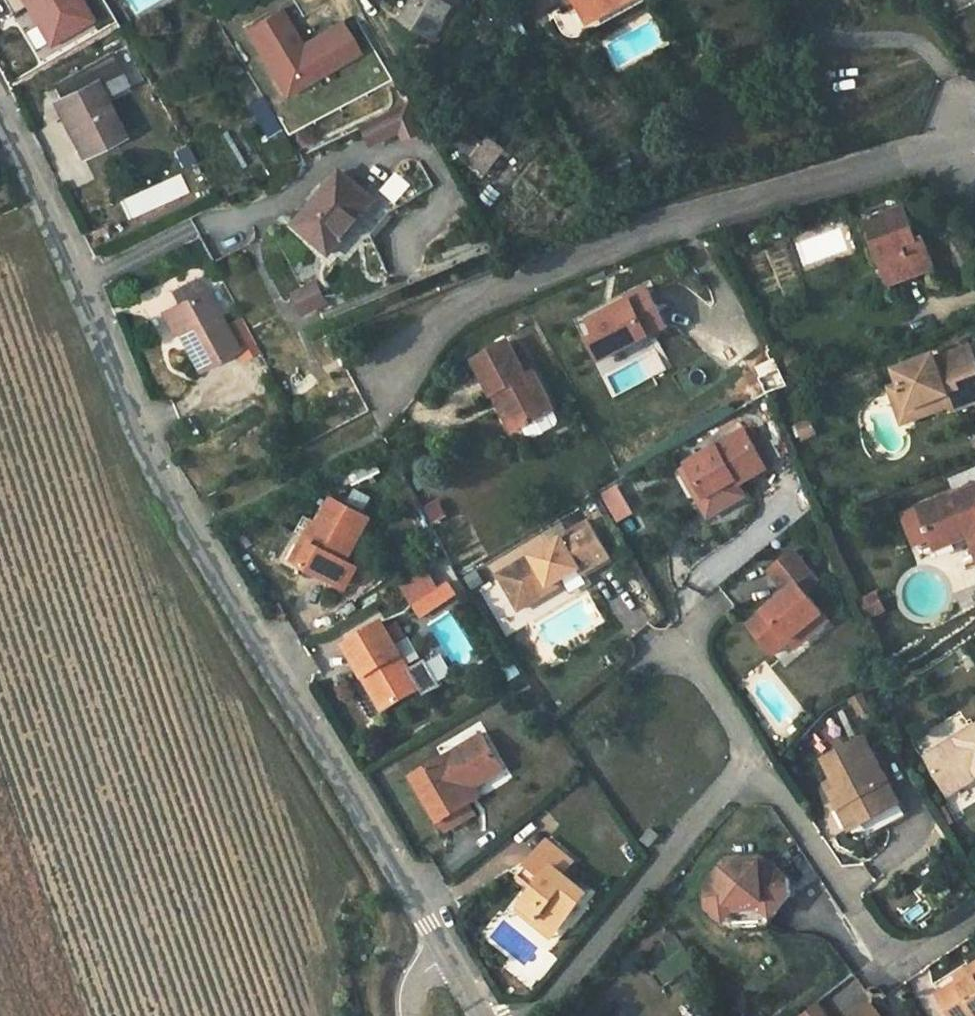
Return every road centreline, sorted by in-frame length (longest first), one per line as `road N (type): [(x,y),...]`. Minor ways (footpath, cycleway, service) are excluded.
road 1 (unclassified): [(439,949),(182,513),(0,121)]
road 2 (residential): [(381,385),(461,307),(552,265),(677,219),(962,143)]
road 3 (residential): [(974,918),(918,950),(879,945),(775,790),(738,773)]
road 4 (residential): [(738,773),(527,1015)]
road 5 (residential): [(683,644),(744,744),(738,773)]

